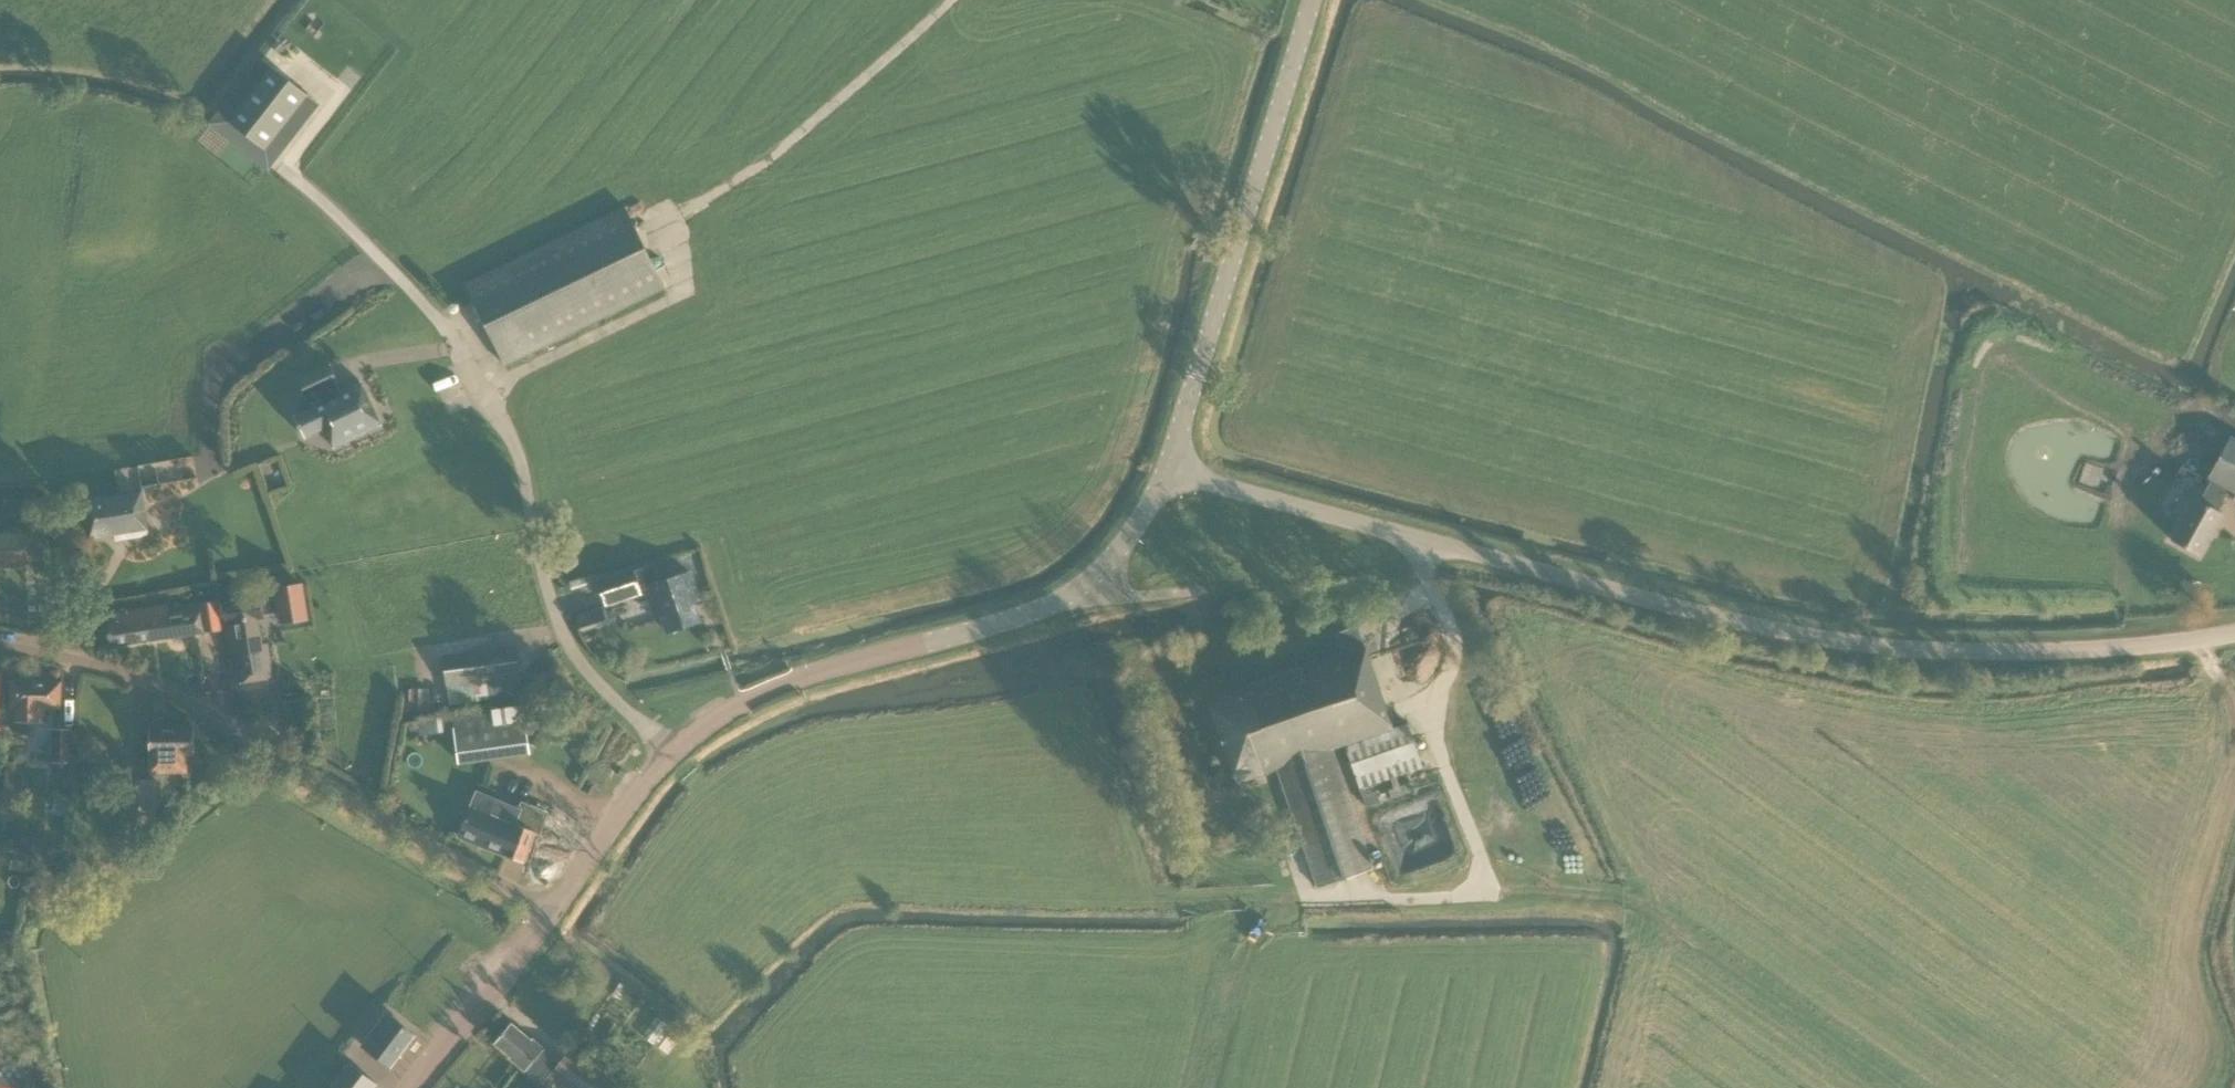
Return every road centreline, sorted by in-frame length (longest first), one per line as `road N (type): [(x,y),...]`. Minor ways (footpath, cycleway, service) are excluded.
road 1 (unclassified): [(2234,630),(2137,646),(2010,652),(1804,634),(1223,487),(1169,466)]
road 2 (residential): [(677,751),(580,670),(544,582),(493,405),(431,312),(287,169)]
road 3 (unclassified): [(554,911),(175,694),(0,645)]
road 4 (tertiary): [(677,751),(731,710),(793,681),(1069,596),(1129,538),(1169,466)]
road 5 (tertiary): [(1169,466),(1310,0)]
road 6 (tertiary): [(414,1087),(554,911)]
road 7 (tertiary): [(554,911),(677,751)]

